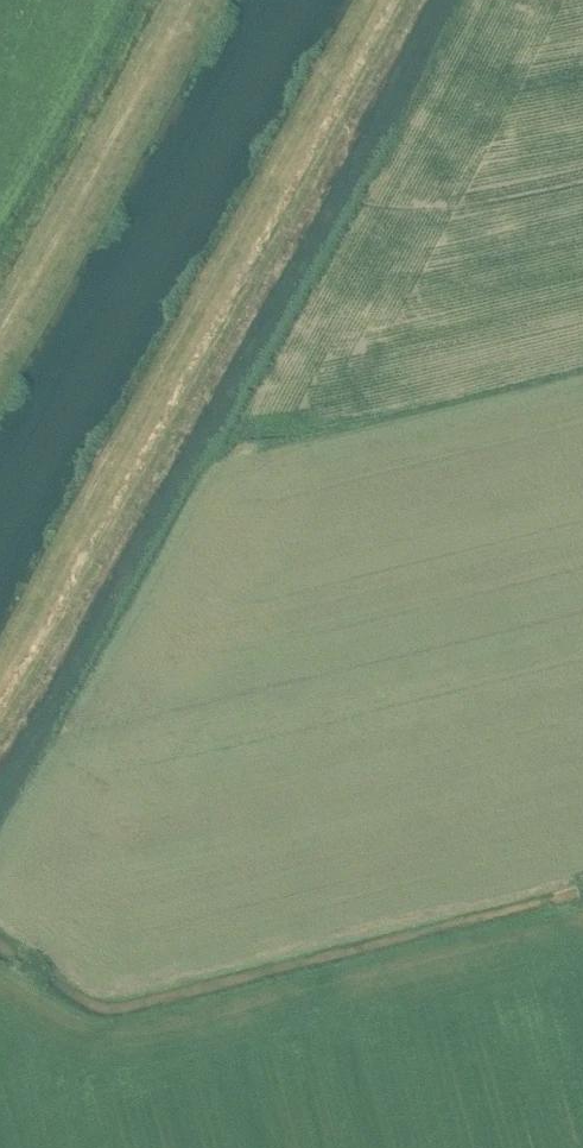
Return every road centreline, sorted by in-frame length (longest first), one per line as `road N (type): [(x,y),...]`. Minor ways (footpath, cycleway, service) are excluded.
road 1 (track): [(379,0),(0,711)]
road 2 (track): [(204,0),(0,367)]

